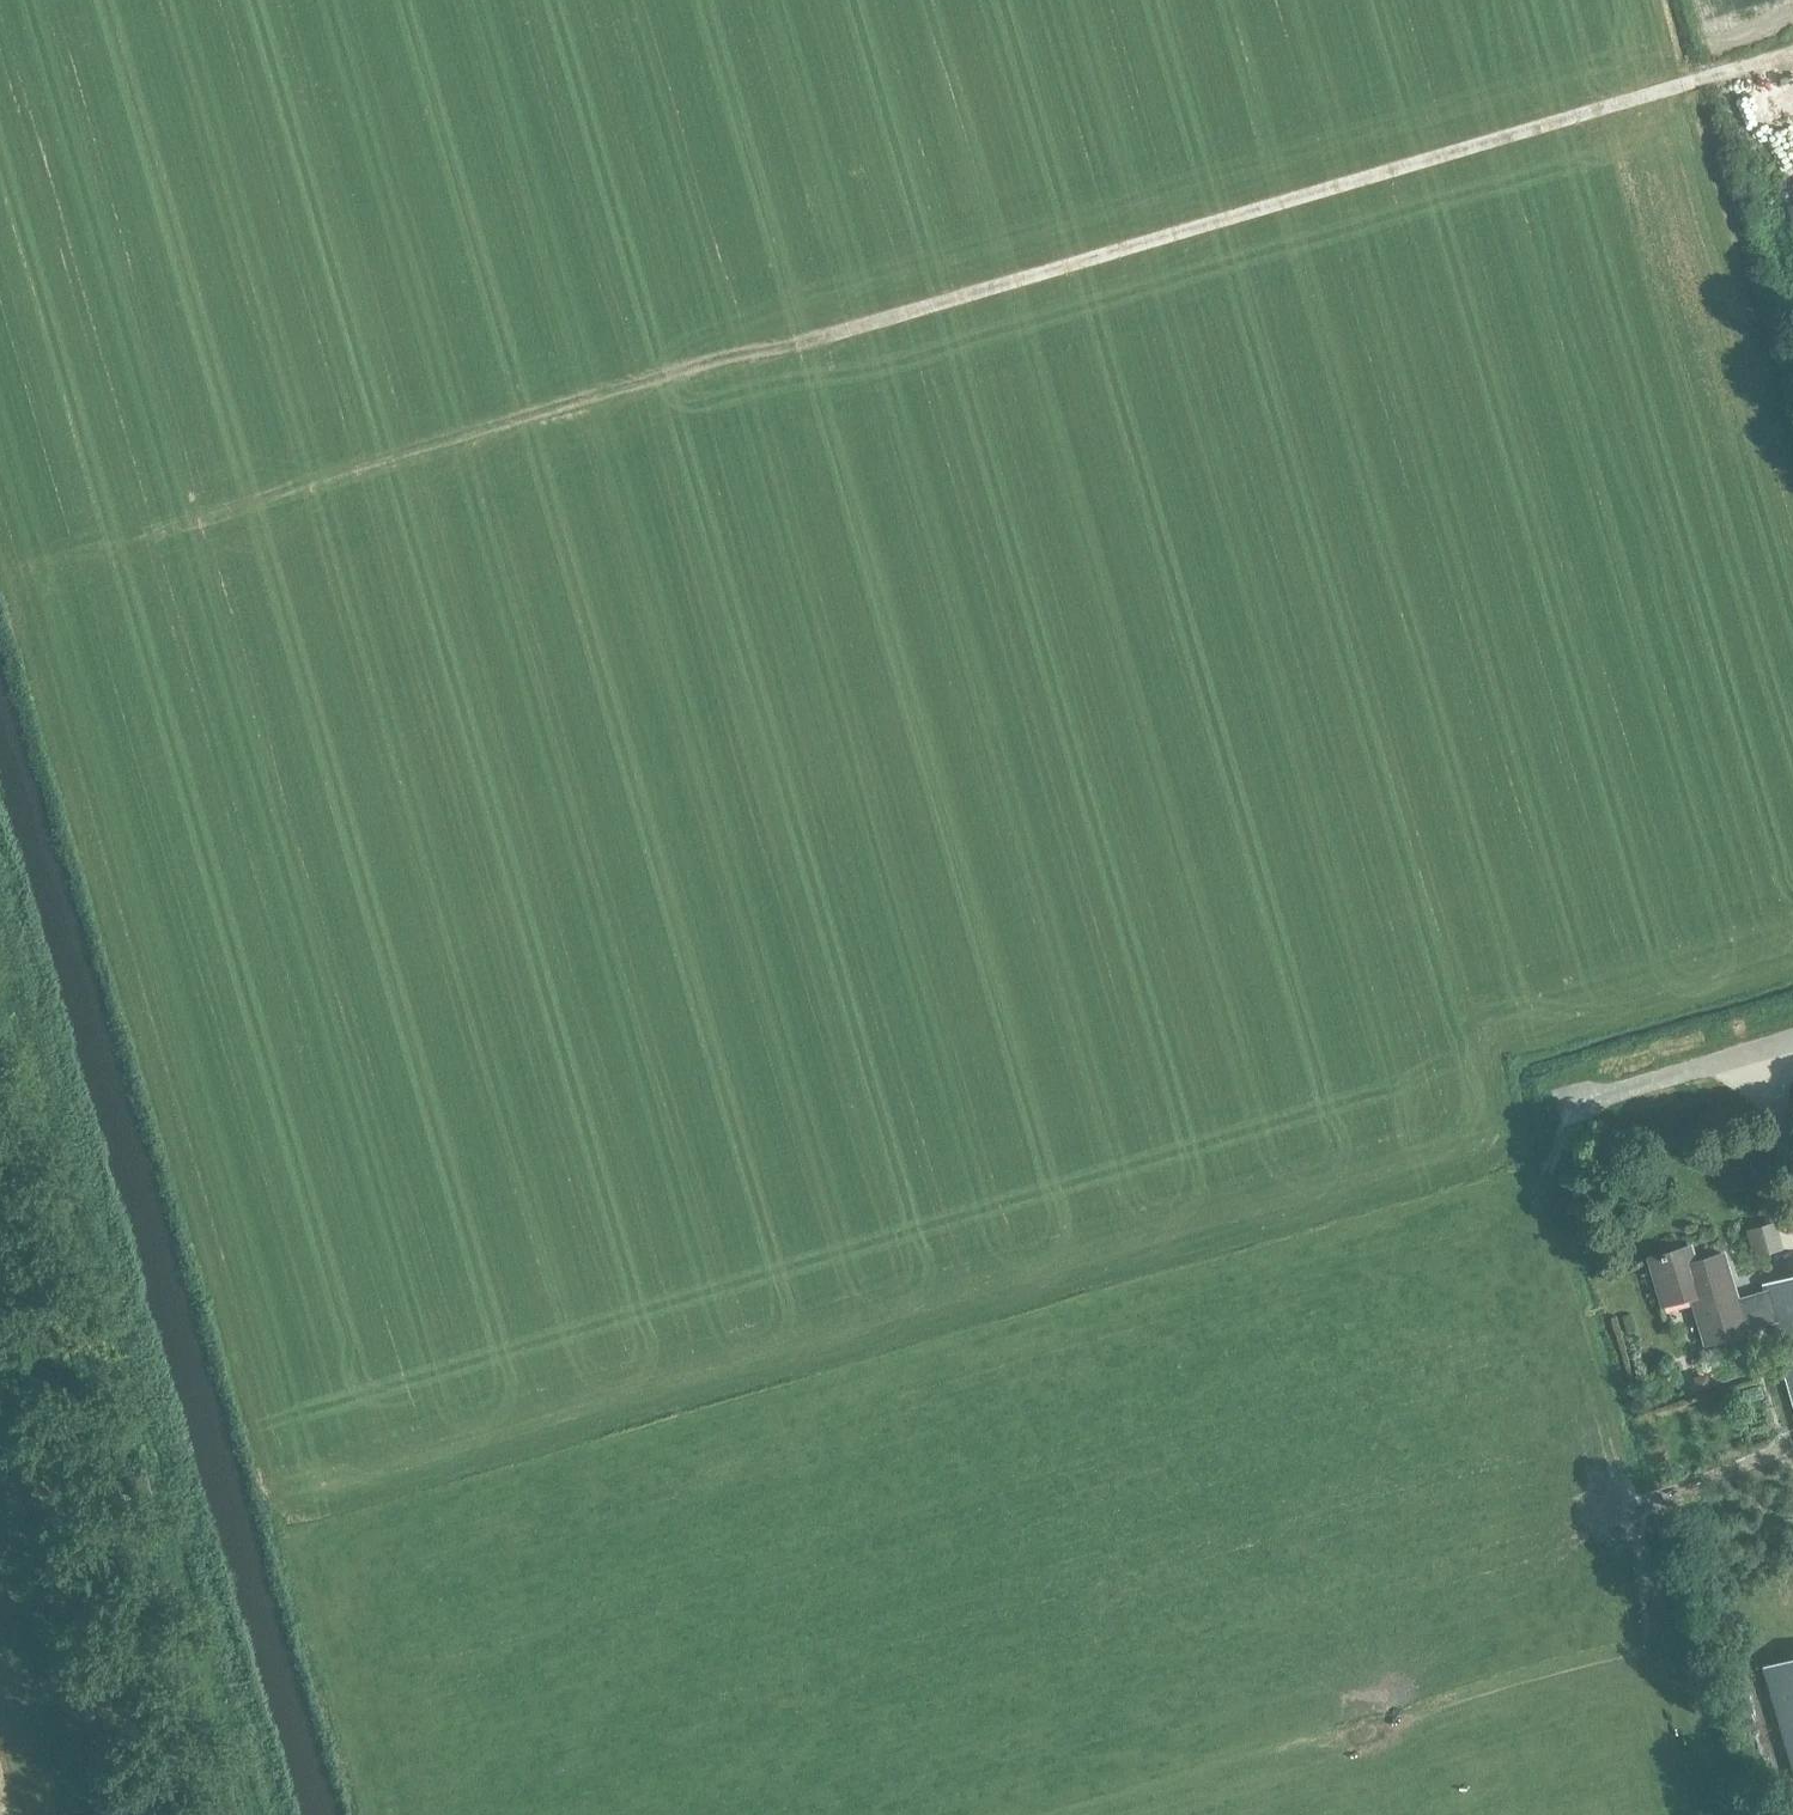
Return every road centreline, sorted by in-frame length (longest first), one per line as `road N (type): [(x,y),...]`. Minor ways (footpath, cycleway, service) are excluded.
road 1 (unclassified): [(1792,1043),(1565,1108)]

